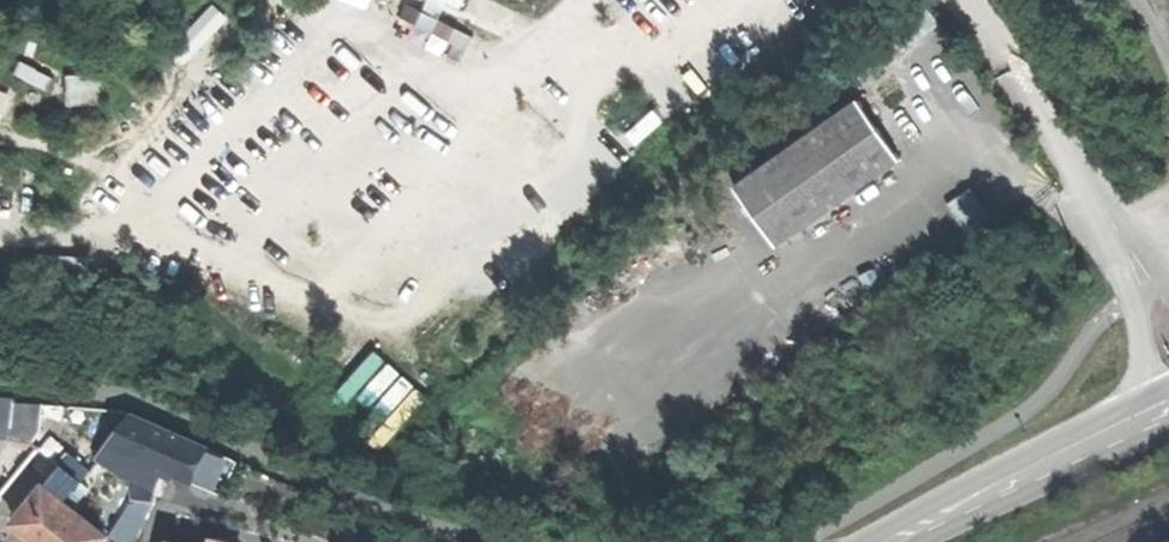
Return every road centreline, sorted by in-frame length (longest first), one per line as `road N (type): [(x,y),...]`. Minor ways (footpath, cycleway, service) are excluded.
road 1 (secondary): [(1168,387),(863,541)]
road 2 (secondary): [(920,541),(1168,429)]

